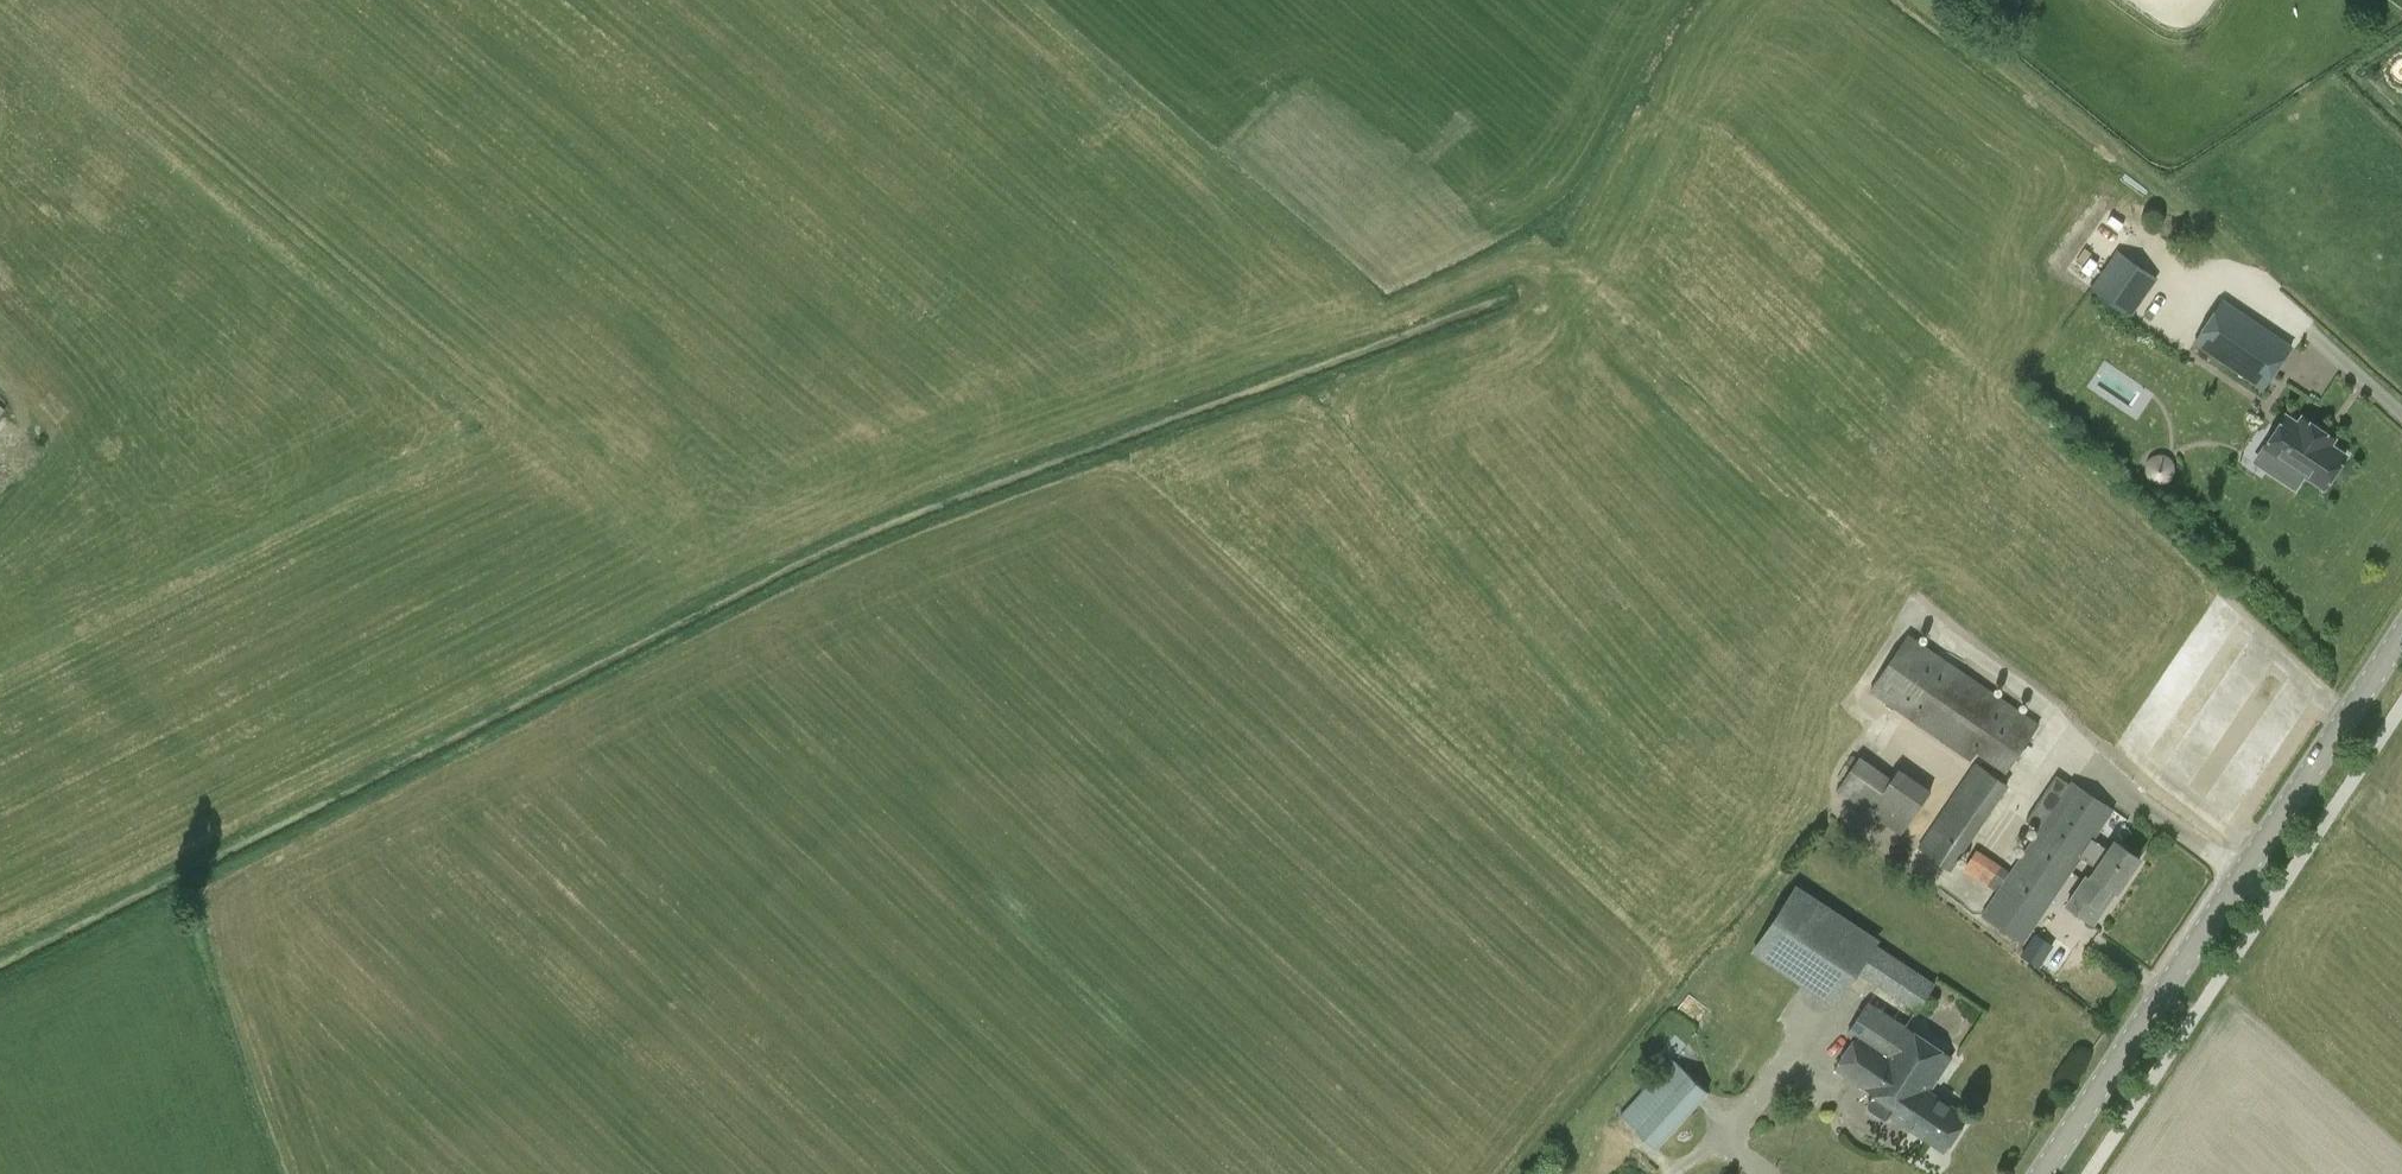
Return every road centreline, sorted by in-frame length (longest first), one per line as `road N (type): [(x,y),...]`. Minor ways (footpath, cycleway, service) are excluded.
road 1 (tertiary): [(2401,630),(2041,1173)]

